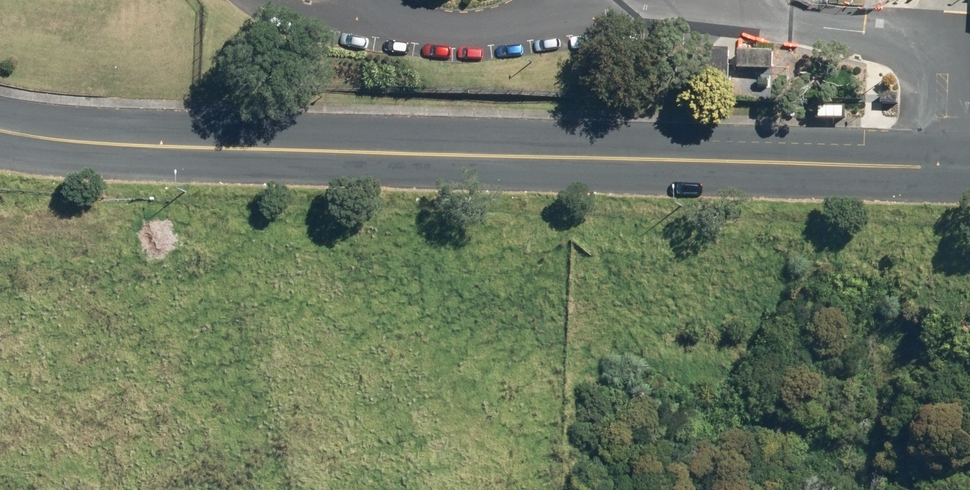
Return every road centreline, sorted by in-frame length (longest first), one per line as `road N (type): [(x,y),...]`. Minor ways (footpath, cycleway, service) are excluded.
road 1 (secondary): [(0,126),(140,141),(942,160)]
road 2 (residential): [(945,46),(756,16),(473,37),(309,19),(268,0)]

